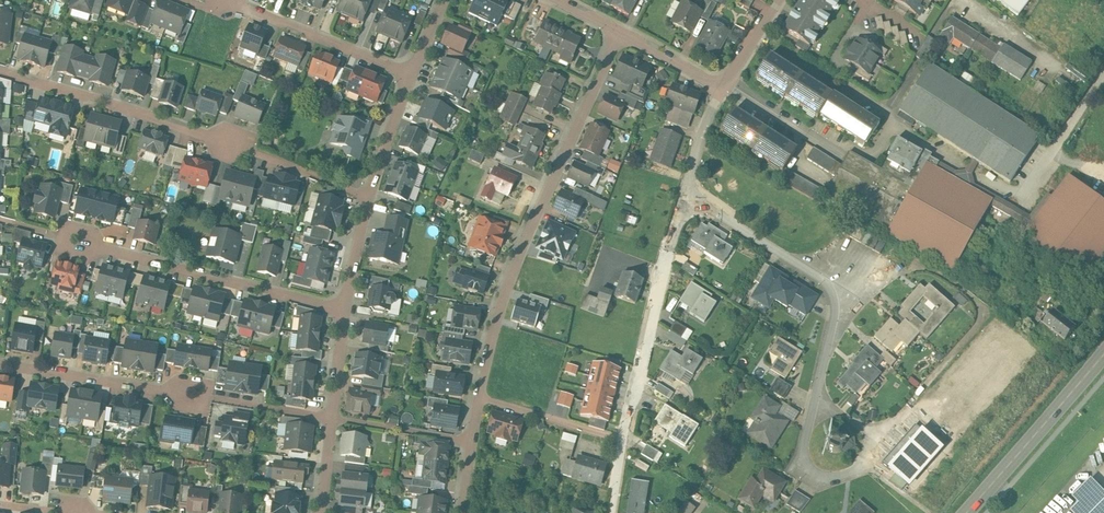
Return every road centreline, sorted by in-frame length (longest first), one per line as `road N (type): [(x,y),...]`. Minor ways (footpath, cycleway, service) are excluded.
road 1 (residential): [(619,33),(516,259),(478,395)]
road 2 (residential): [(0,71),(255,153),(367,199)]
road 3 (residential): [(0,221),(344,312)]
road 4 (residential): [(0,362),(333,418)]
road 5 (residential): [(686,195),(833,288),(837,306),(819,415)]
road 6 (residential): [(686,195),(623,441)]
road 7 (residential): [(893,117),(872,158),(853,147),(830,150),(723,84)]
road 8 (secondary): [(967,512),(1103,352)]
road 9 (residential): [(413,76),(237,0)]
road 10 (residential): [(623,441),(478,395)]
road 11 (residential): [(819,415),(798,444),(817,475),(853,470),(864,439)]
road 12 (residential): [(333,418),(470,437)]
road 13 (residential): [(413,76),(367,199)]

